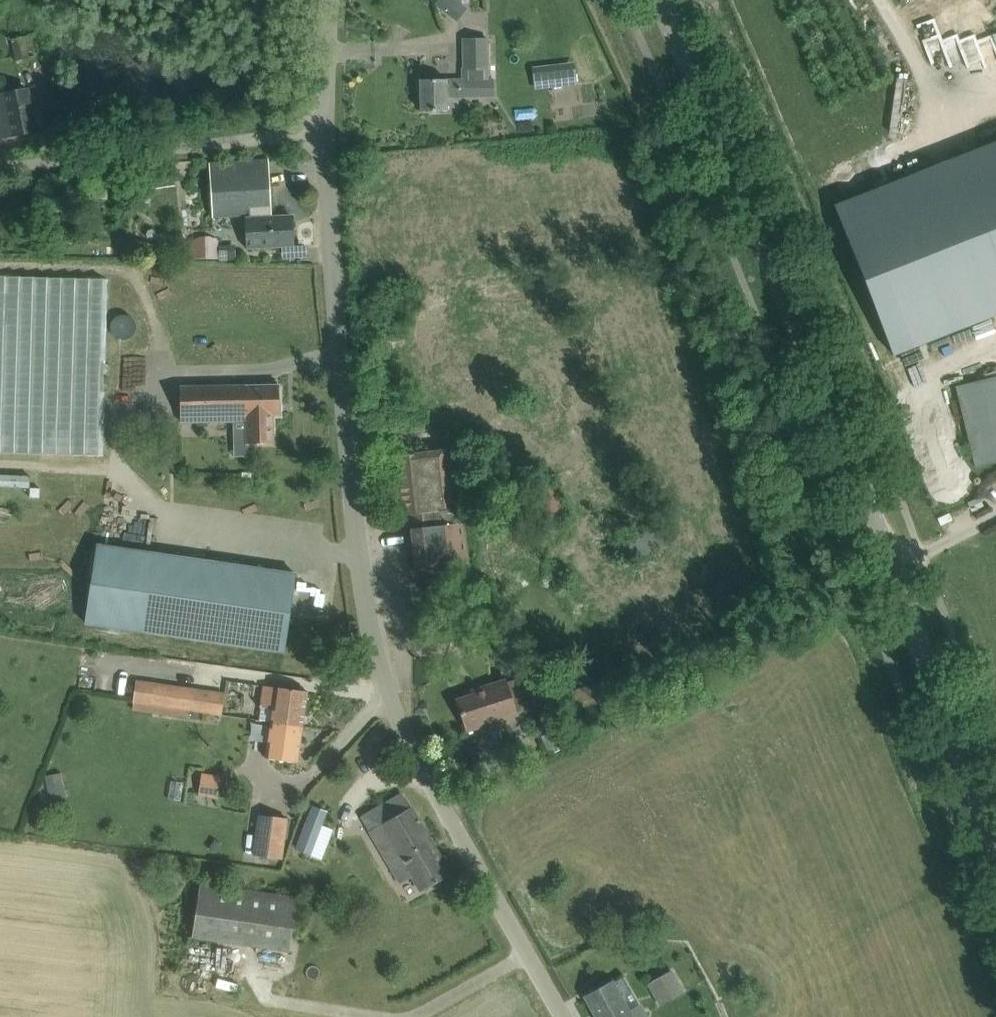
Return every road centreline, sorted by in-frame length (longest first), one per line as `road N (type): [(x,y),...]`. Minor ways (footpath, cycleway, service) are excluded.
road 1 (unclassified): [(325,128),(333,366),(359,633),(376,690),(561,1016)]
road 2 (secondary): [(995,846),(818,375),(661,0)]
road 3 (unclassified): [(0,168),(325,128)]
road 4 (unclassified): [(325,128),(331,0)]

